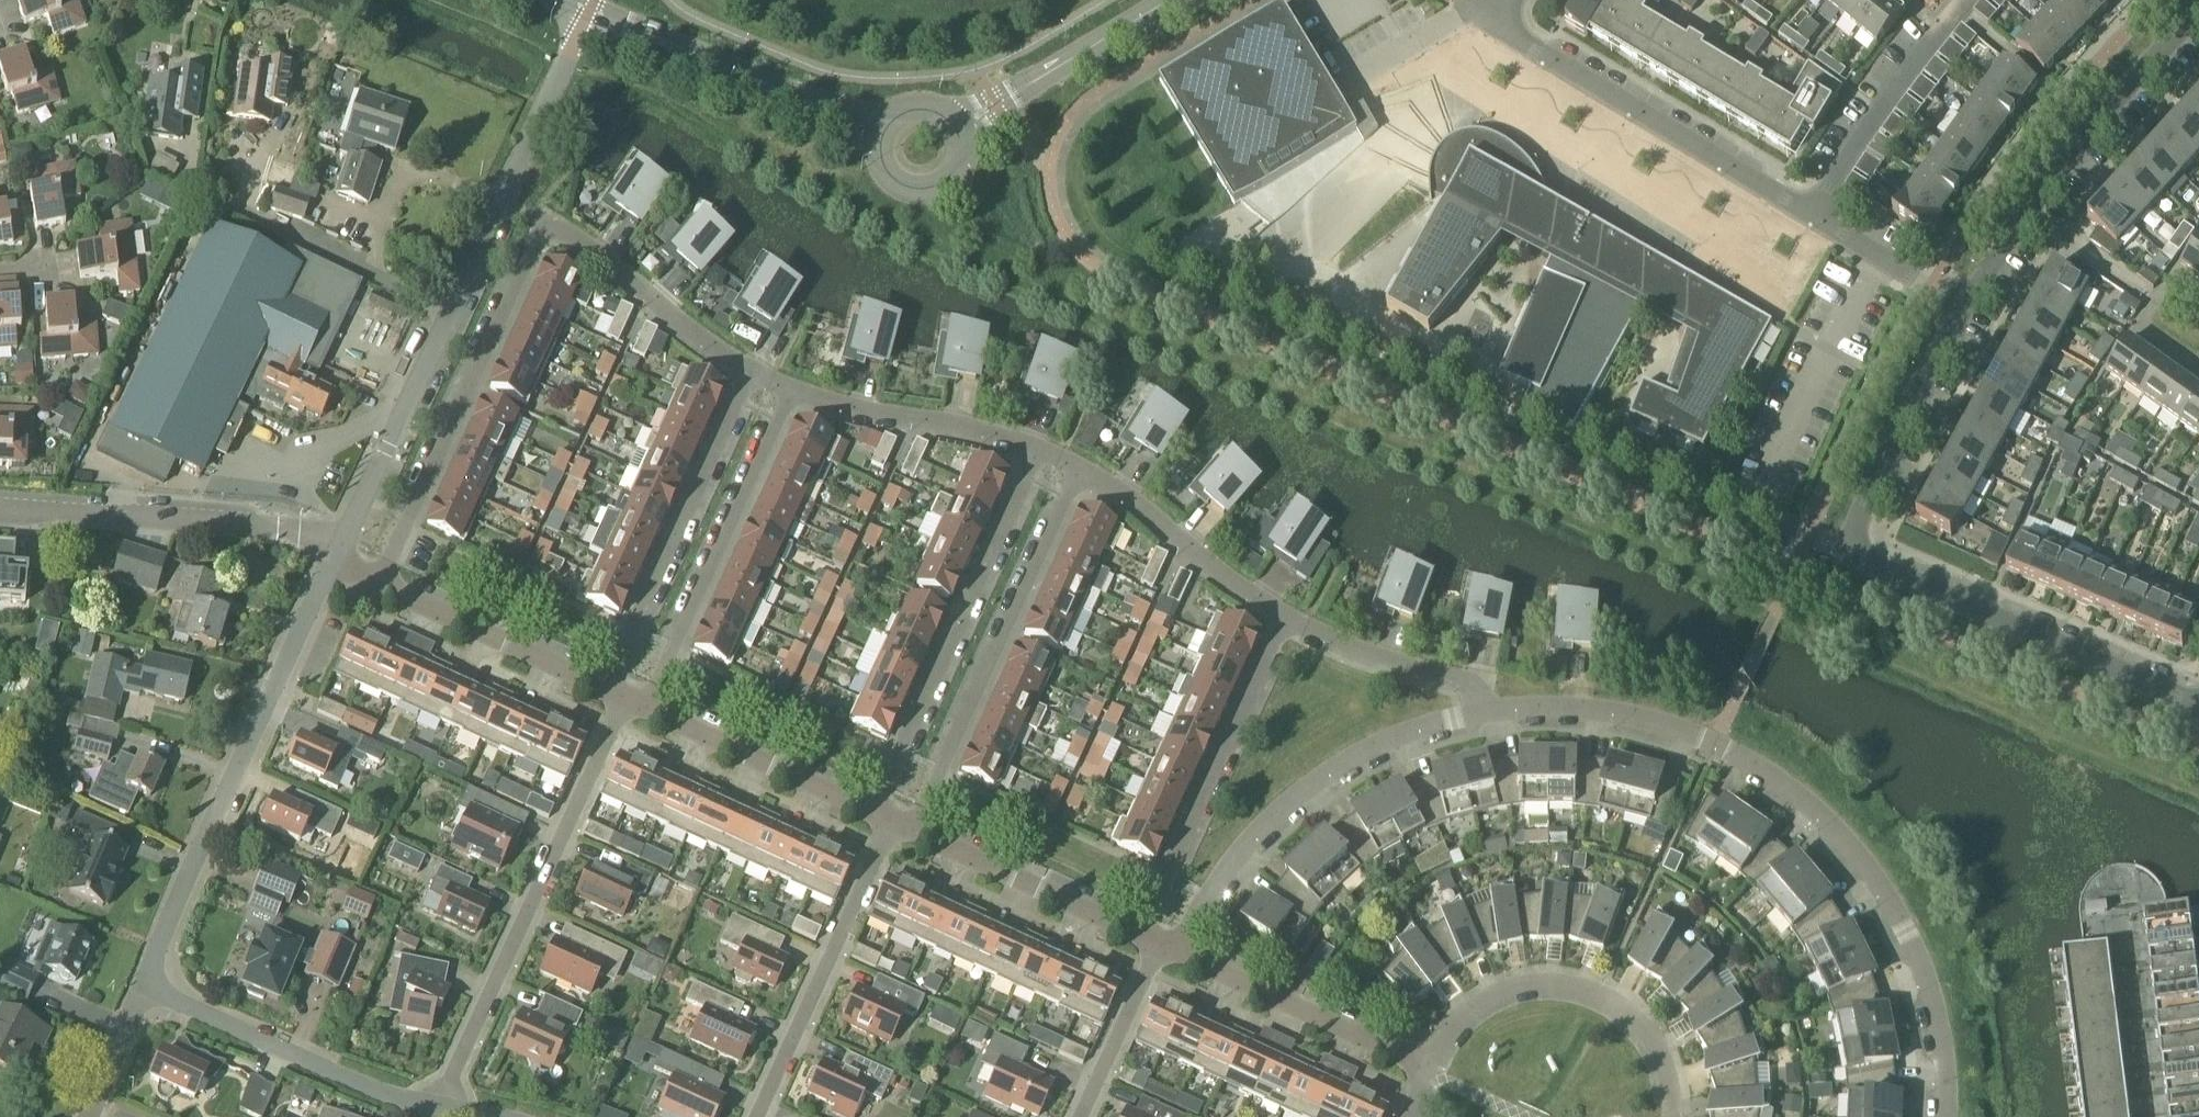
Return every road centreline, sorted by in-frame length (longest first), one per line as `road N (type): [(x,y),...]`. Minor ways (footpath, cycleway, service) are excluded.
road 1 (residential): [(1945,1116),(1935,1014),(1906,932),(1870,874),(1807,805),(1715,746),(1653,723),(1579,710),(1484,713)]
road 2 (residential): [(2198,704),(1887,573),(1857,552),(1862,513),(1887,455),(1965,310)]
road 3 (residential): [(344,541),(591,12)]
road 4 (residential): [(145,990),(333,563)]
road 5 (residential): [(440,1108),(626,698)]
road 6 (residential): [(1810,217),(1474,13),(1496,0)]
road 7 (residential): [(1484,713),(1377,746),(1297,797),(1240,856),(1176,951)]
road 8 (residential): [(871,811),(1037,450)]
road 9 (residential): [(917,831),(1082,471)]
road 10 (residential): [(378,584),(533,251),(548,235)]
road 11 (residential): [(1965,310),(2064,167),(2198,14)]
road 12 (residential): [(1671,1116),(1655,1046),(1630,1016),(1580,988),(1538,985),(1494,996),(1453,1026),(1429,1067)]
road 13 (residential): [(650,707),(795,391)]
road 14 (residential): [(604,687),(751,372)]
road 15 (residential): [(344,541),(278,527),(0,511)]
road 16 (residential): [(1141,935),(1285,622)]
road 17 (residential): [(757,1116),(894,821)]
road 18 (residential): [(440,1108),(366,1088),(145,990)]
road 19 (tertiary): [(882,131),(591,12)]
road 20 (residential): [(1429,1067),(1176,951)]
road 21 (residential): [(1969,0),(1810,217)]
road 22 (residential): [(1285,622),(1082,471)]
road 23 (tertiary): [(958,128),(1172,0)]
road 24 (residential): [(1037,450),(795,391)]
road 25 (residential): [(604,687),(378,584)]
road 26 (residential): [(751,372),(696,337),(589,246),(548,235)]
road 27 (residential): [(1141,935),(917,831)]
road 28 (residential): [(871,811),(650,707)]
road 29 (residential): [(1484,713),(1466,687),(1348,651),(1285,622)]
road 30 (residential): [(2156,1116),(2130,895)]
road 31 (residential): [(1082,1116),(1161,945)]
road 32 (residential): [(1965,310),(1810,217)]
road 33 (tertiary): [(882,131),(881,165),(890,180),(923,193),(940,188),(962,162),(958,128)]
road 34 (residential): [(88,1116),(145,990)]

